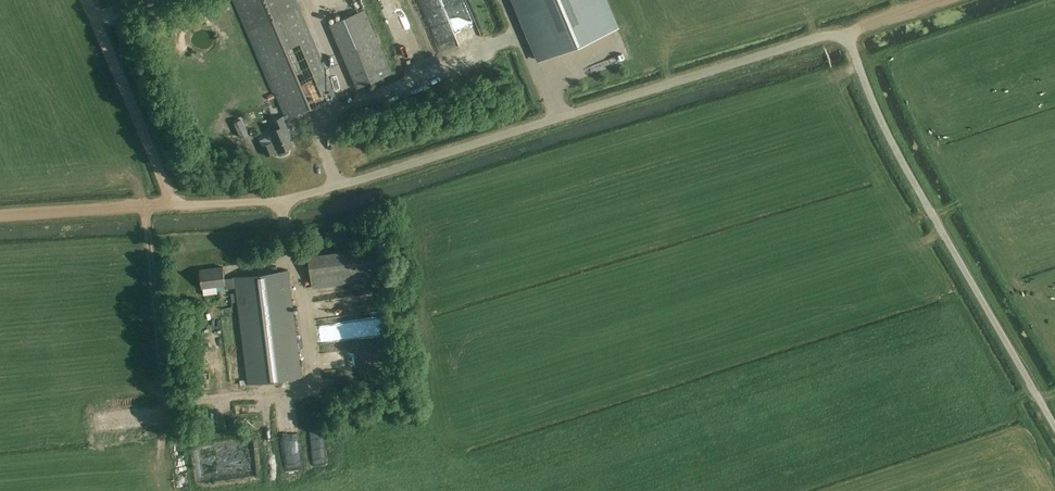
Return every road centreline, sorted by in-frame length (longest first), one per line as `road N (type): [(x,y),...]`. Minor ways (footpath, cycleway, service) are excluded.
road 1 (unclassified): [(171,205),(282,200),(824,36),(845,39)]
road 2 (unclassified): [(1054,426),(916,186),(845,39)]
road 3 (track): [(89,0),(171,205)]
road 4 (track): [(0,215),(171,205)]

